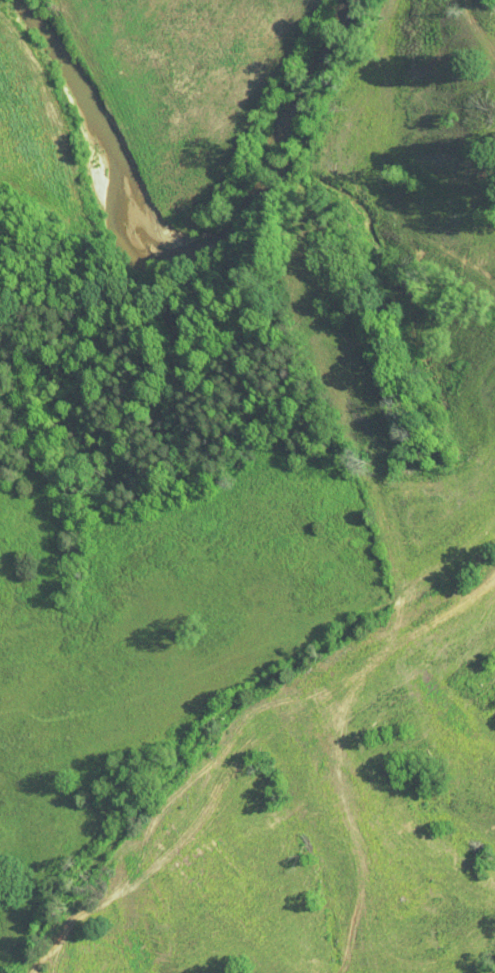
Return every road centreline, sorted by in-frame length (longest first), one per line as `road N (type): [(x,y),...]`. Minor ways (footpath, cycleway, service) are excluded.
road 1 (residential): [(27,972),(39,922),(234,699),(321,648),(483,531)]

